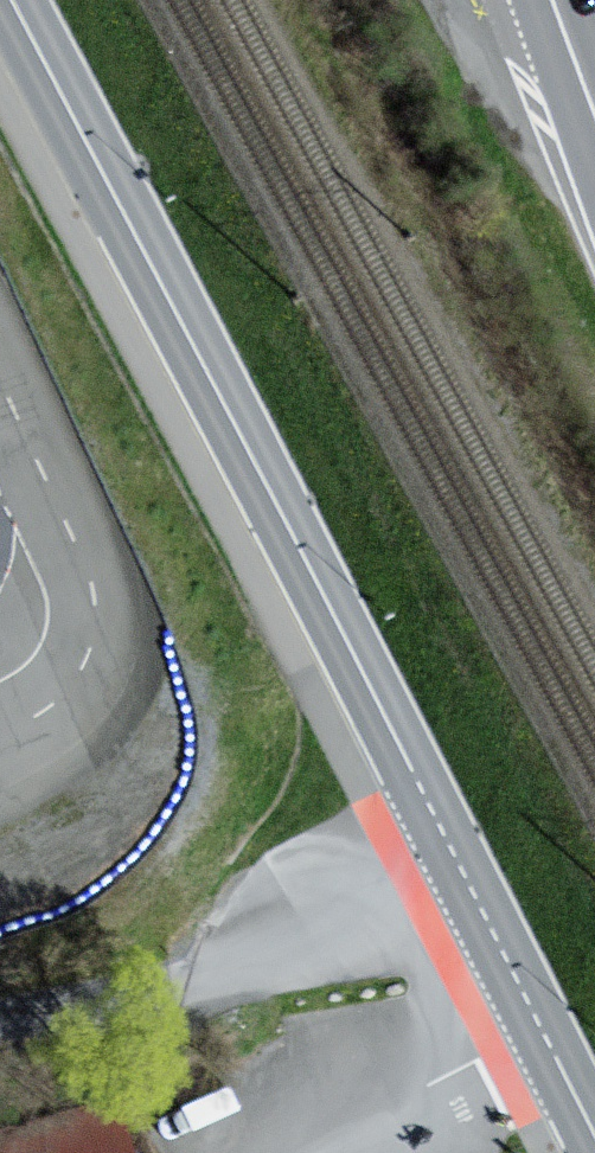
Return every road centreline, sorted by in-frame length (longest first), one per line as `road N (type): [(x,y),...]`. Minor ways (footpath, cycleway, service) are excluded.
road 1 (unclassified): [(13,0),(464,874)]
road 2 (residential): [(0,1016),(260,965),(464,874)]
road 3 (unclassified): [(464,874),(594,1133)]
road 4 (primary): [(552,0),(594,116)]

